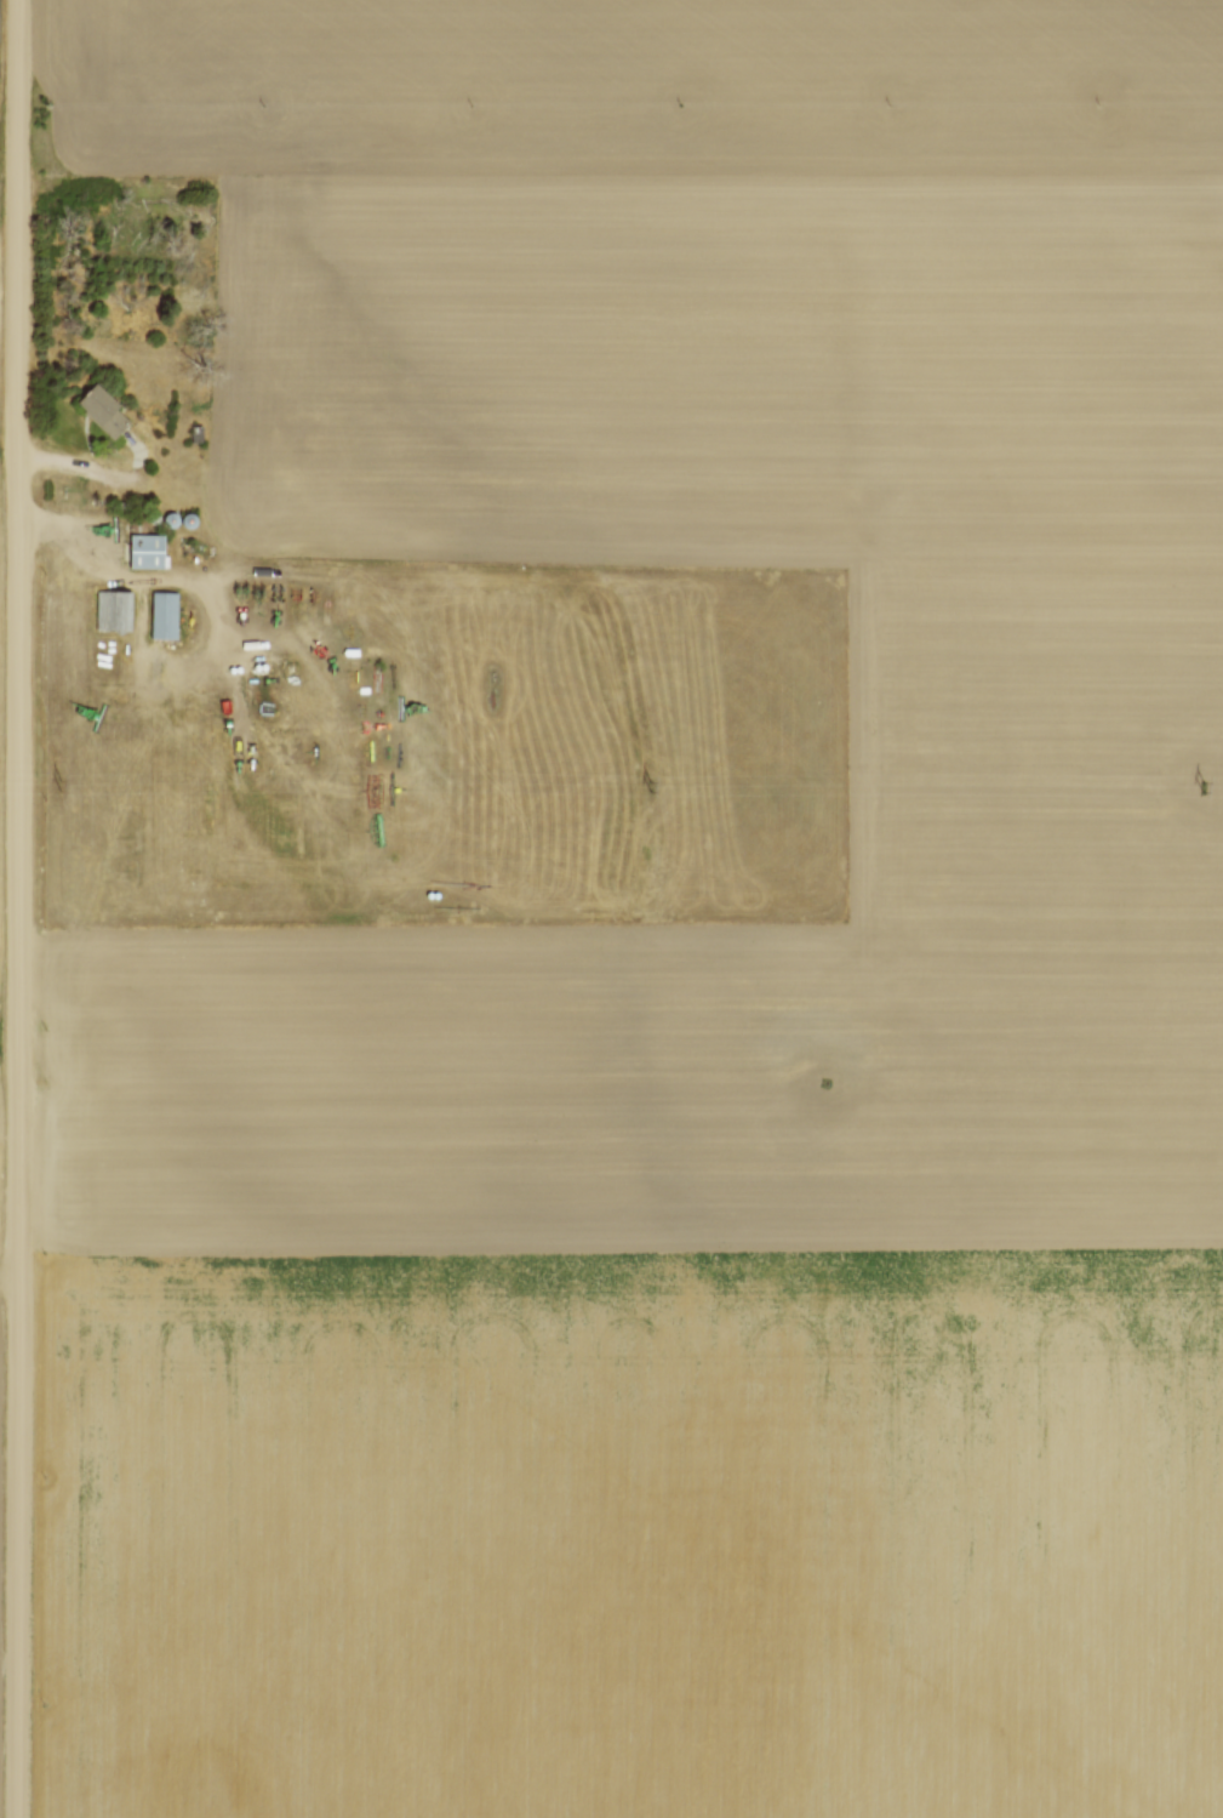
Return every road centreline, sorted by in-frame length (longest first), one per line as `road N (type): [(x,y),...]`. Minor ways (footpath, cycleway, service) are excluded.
road 1 (residential): [(21,0),(21,1817)]

